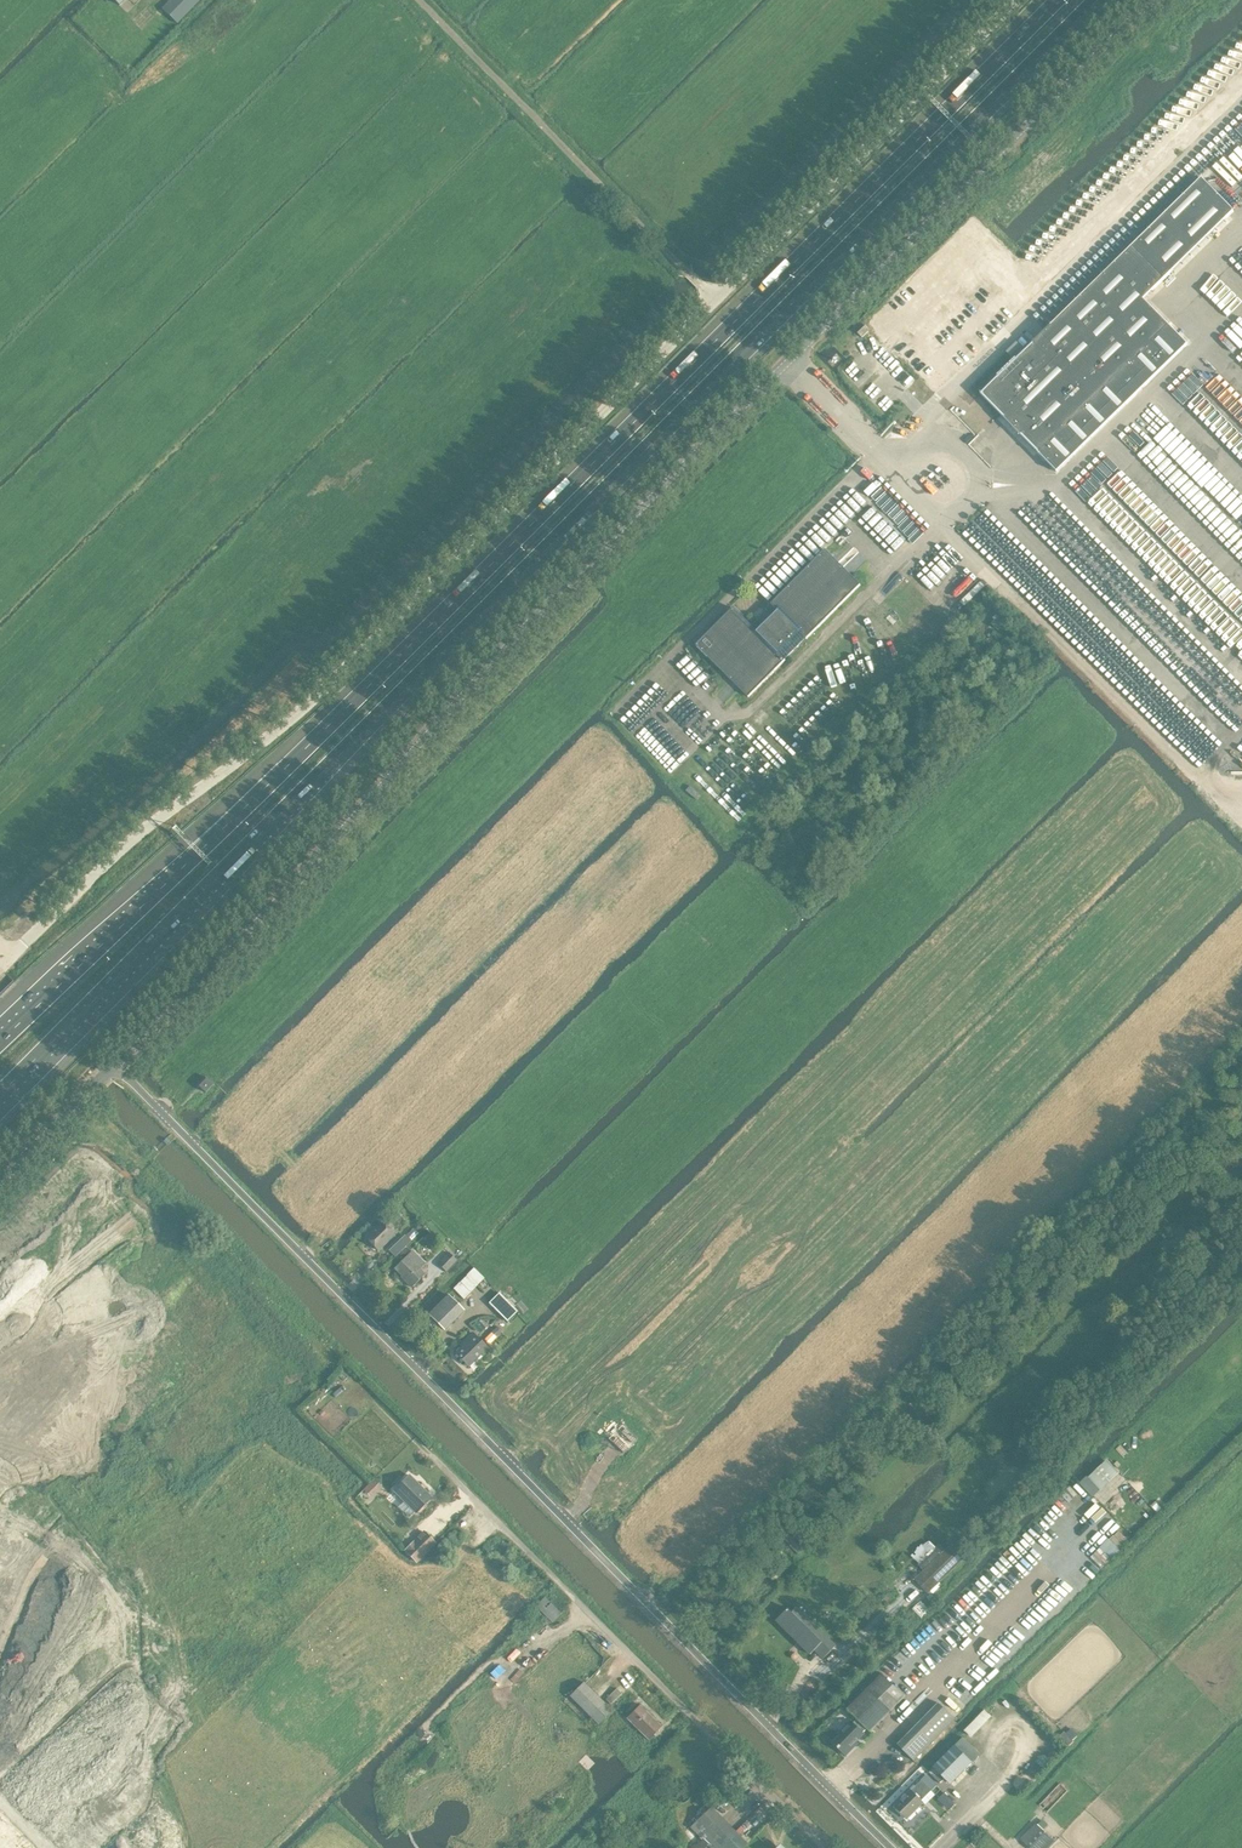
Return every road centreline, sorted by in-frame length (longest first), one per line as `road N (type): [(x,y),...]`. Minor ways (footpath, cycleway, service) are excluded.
road 1 (motorway): [(0,1095),(1097,0)]
road 2 (unclassified): [(115,1065),(566,582),(1152,0)]
road 3 (motorway): [(1059,0),(0,1041)]
road 4 (unclassified): [(893,1847),(115,1065)]
road 5 (unclassified): [(11,955),(128,843),(332,680),(715,299)]
road 6 (unclassified): [(825,1847),(433,1457)]
road 7 (unclassified): [(715,299),(1015,0)]
road 8 (unclassified): [(715,299),(418,0)]
road 9 (unclassified): [(0,1179),(115,1065)]

